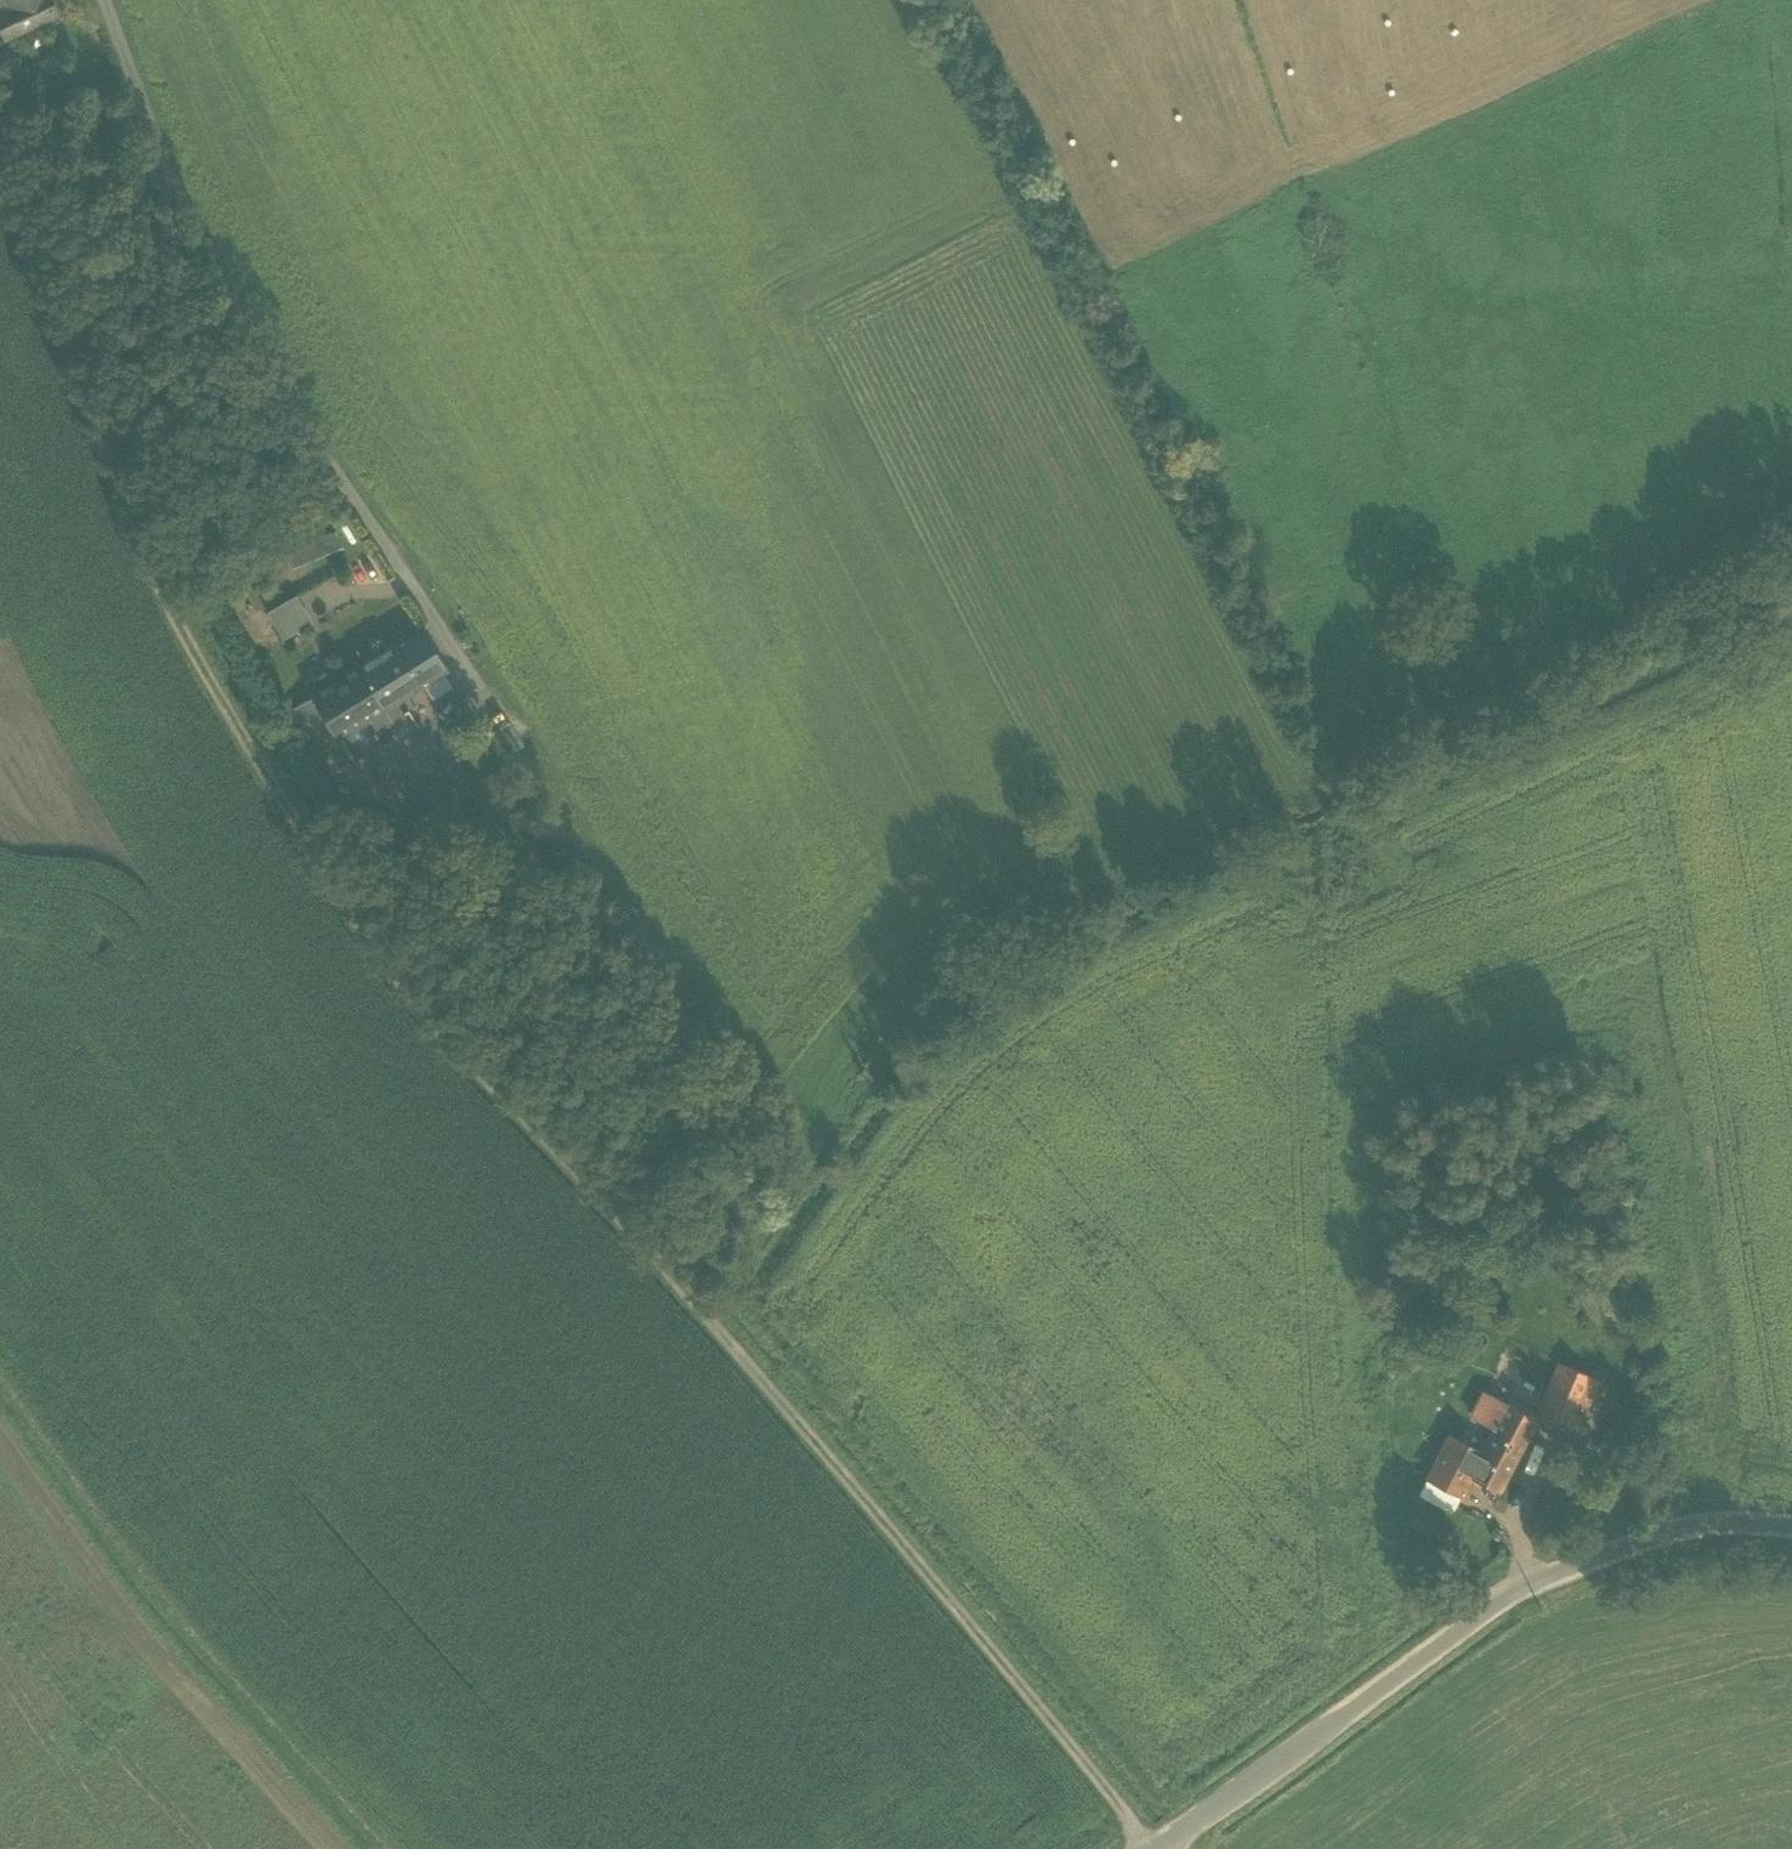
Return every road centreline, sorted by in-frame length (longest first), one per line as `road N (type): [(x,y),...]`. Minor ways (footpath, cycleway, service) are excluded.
road 1 (track): [(1151,1848),(557,1148),(422,1015),(173,626),(0,165)]
road 2 (track): [(698,1311),(770,1212),(791,1152),(1040,930),(1702,617),(1791,564)]
road 3 (track): [(509,728),(223,290),(106,0)]
road 4 (unclassified): [(1158,1848),(1495,1606),(1691,1515),(1791,1527)]

